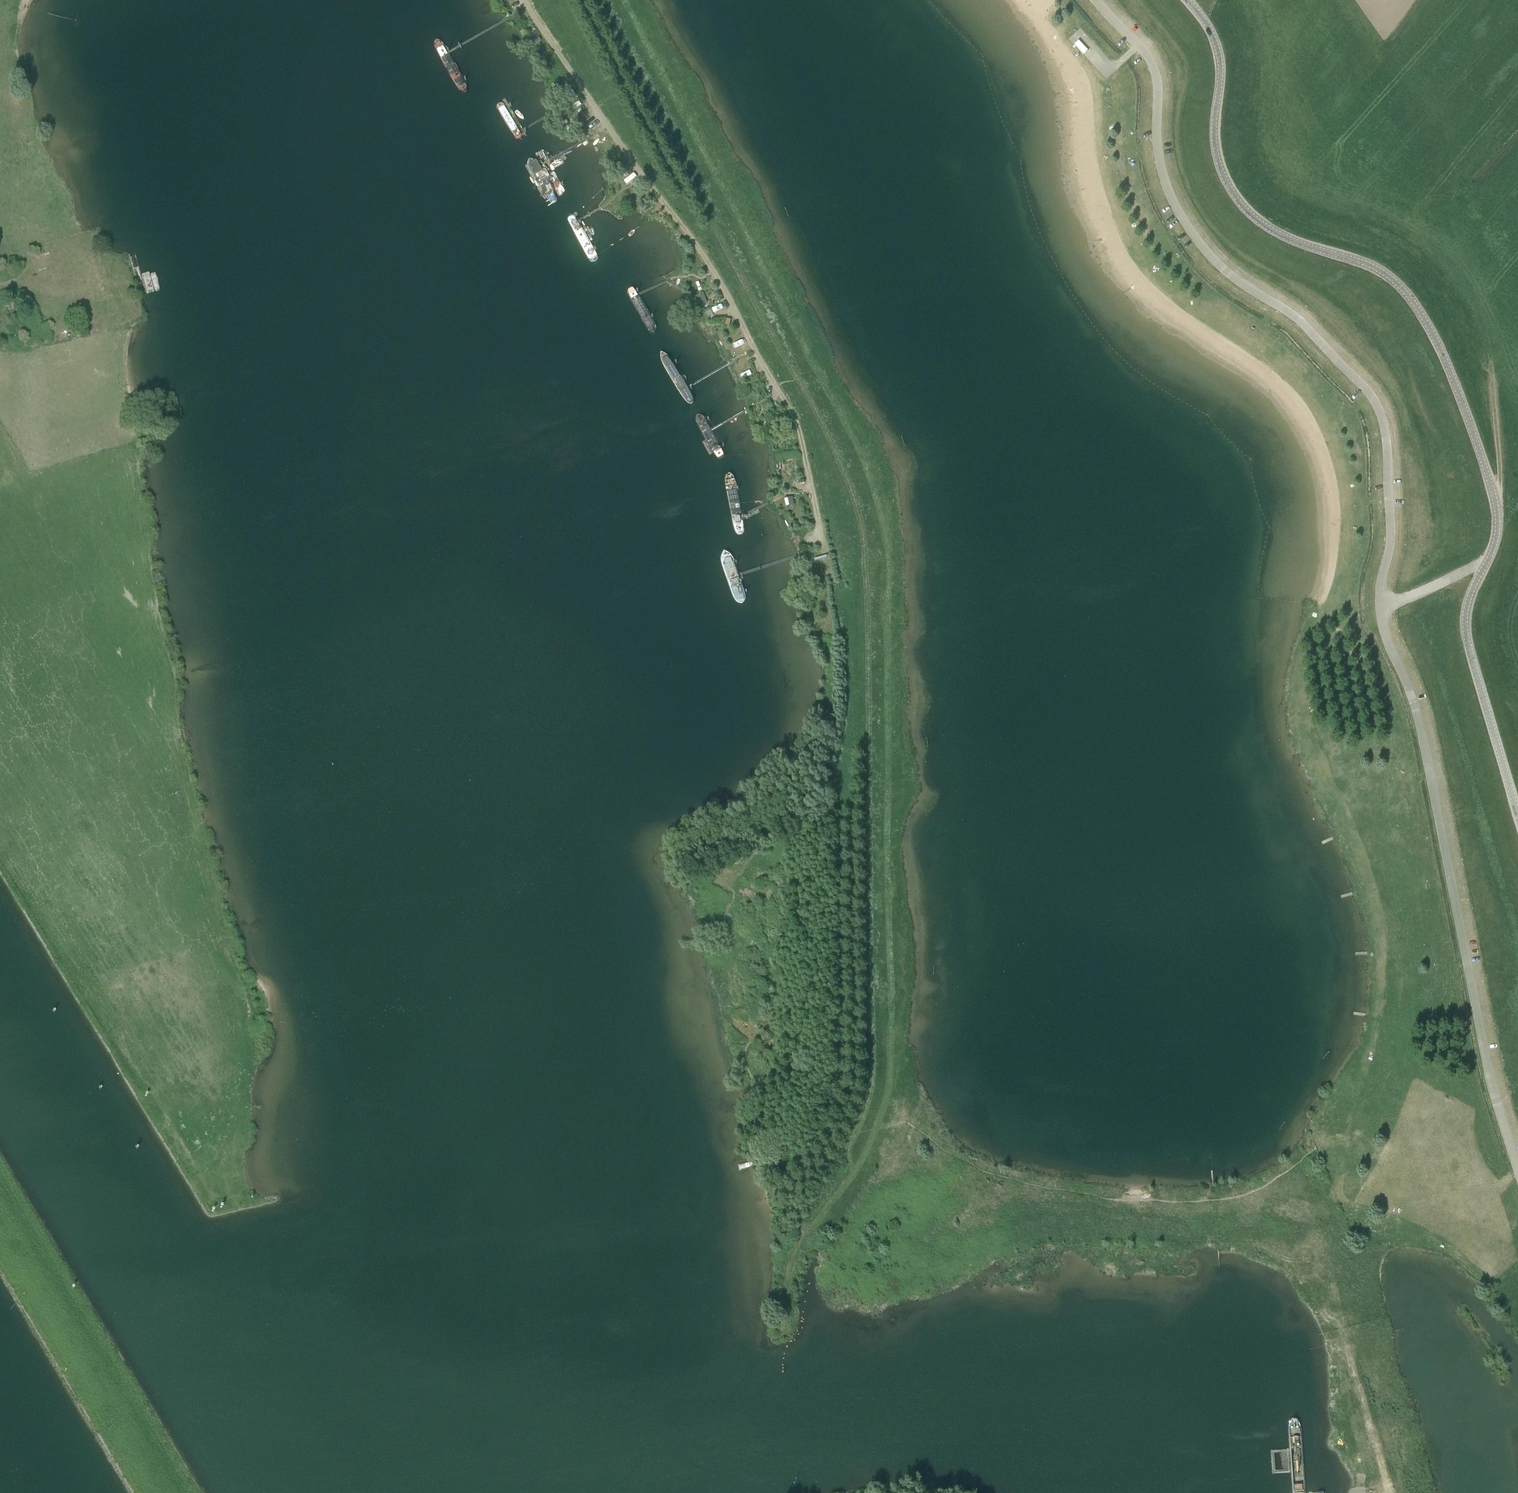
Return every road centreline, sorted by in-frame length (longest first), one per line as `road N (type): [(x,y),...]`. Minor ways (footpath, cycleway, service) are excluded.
road 1 (unclassified): [(1517,823),(1464,623),(1496,538),(1495,502),(1441,355),(1384,275),(1298,245),(1236,201),(1214,153),(1215,50),(1183,0)]

